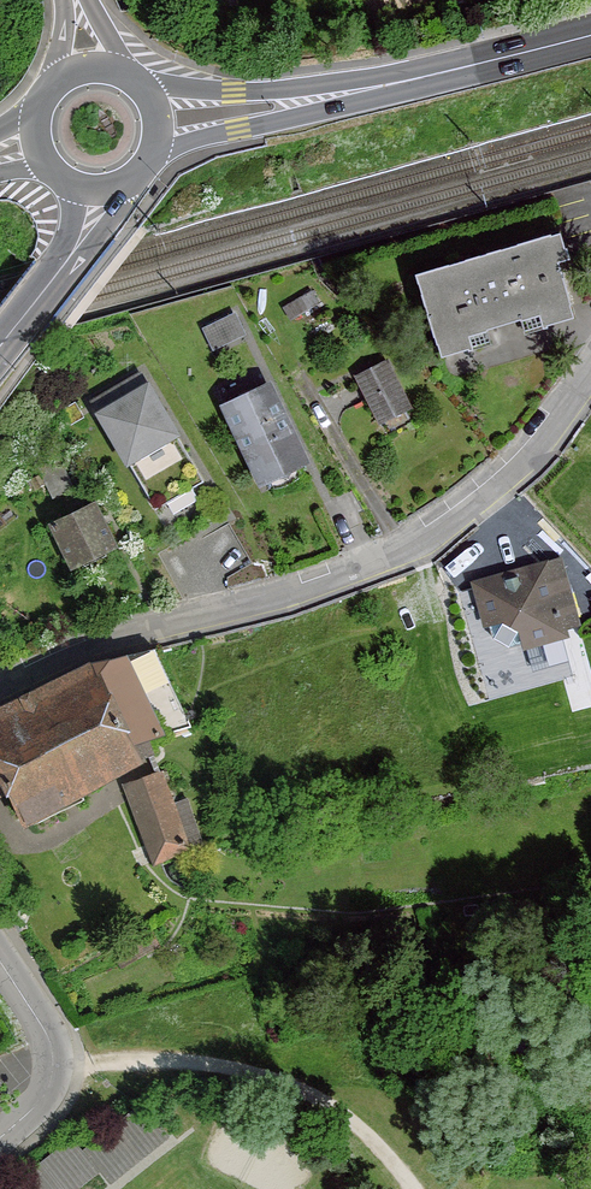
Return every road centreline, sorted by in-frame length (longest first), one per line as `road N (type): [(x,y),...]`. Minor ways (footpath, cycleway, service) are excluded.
road 1 (residential): [(0,690),(117,642),(393,562),(480,504),(548,435),(590,373)]
road 2 (primary): [(160,128),(349,97),(590,42)]
road 3 (residential): [(0,1152),(52,1104),(62,1065),(0,962)]
road 4 (primary): [(0,345),(79,246),(103,192)]

